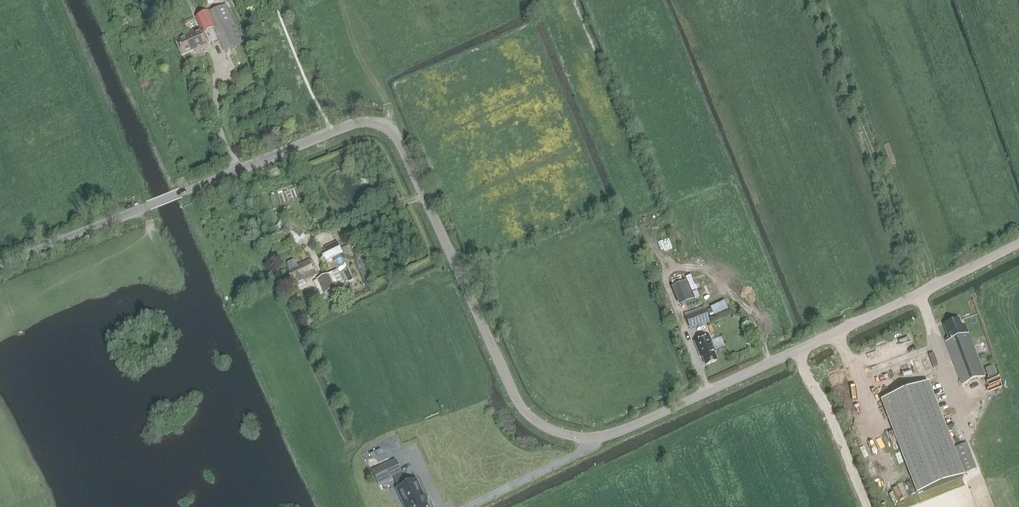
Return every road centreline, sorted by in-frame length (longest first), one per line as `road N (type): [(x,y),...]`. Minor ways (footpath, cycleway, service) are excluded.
road 1 (unclassified): [(0,265),(371,123),(398,141),(520,403),(550,428),(587,437),(622,430),(1018,243)]
road 2 (track): [(587,437),(577,454),(464,506)]

